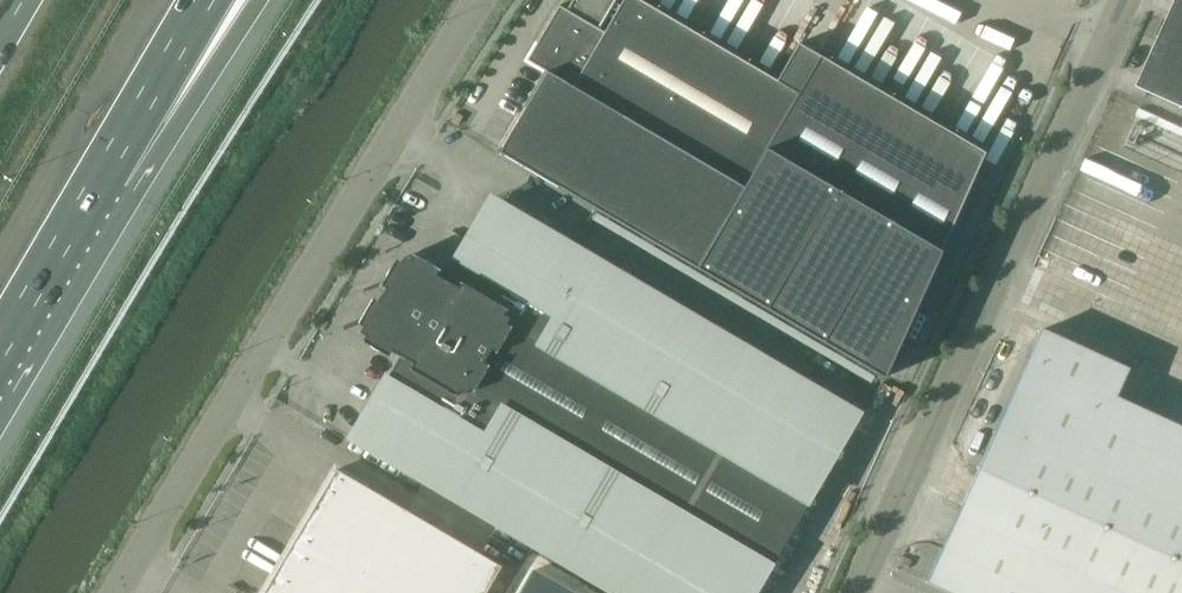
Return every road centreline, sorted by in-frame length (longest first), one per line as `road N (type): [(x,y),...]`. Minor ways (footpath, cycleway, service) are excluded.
road 1 (unclassified): [(482,0),(115,592)]
road 2 (unclassified): [(859,592),(1125,0)]
road 3 (motorway): [(104,175),(250,0)]
road 4 (motorway): [(0,351),(104,175)]
road 5 (motorway): [(104,175),(207,0)]

